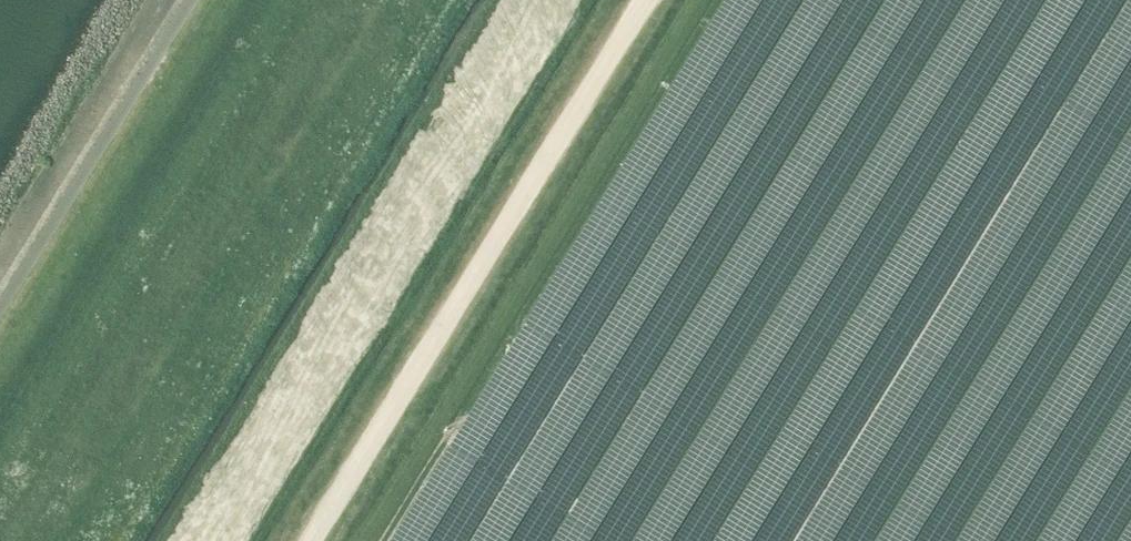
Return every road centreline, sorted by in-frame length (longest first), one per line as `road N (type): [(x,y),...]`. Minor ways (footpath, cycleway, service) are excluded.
road 1 (unclassified): [(0,307),(190,0)]

